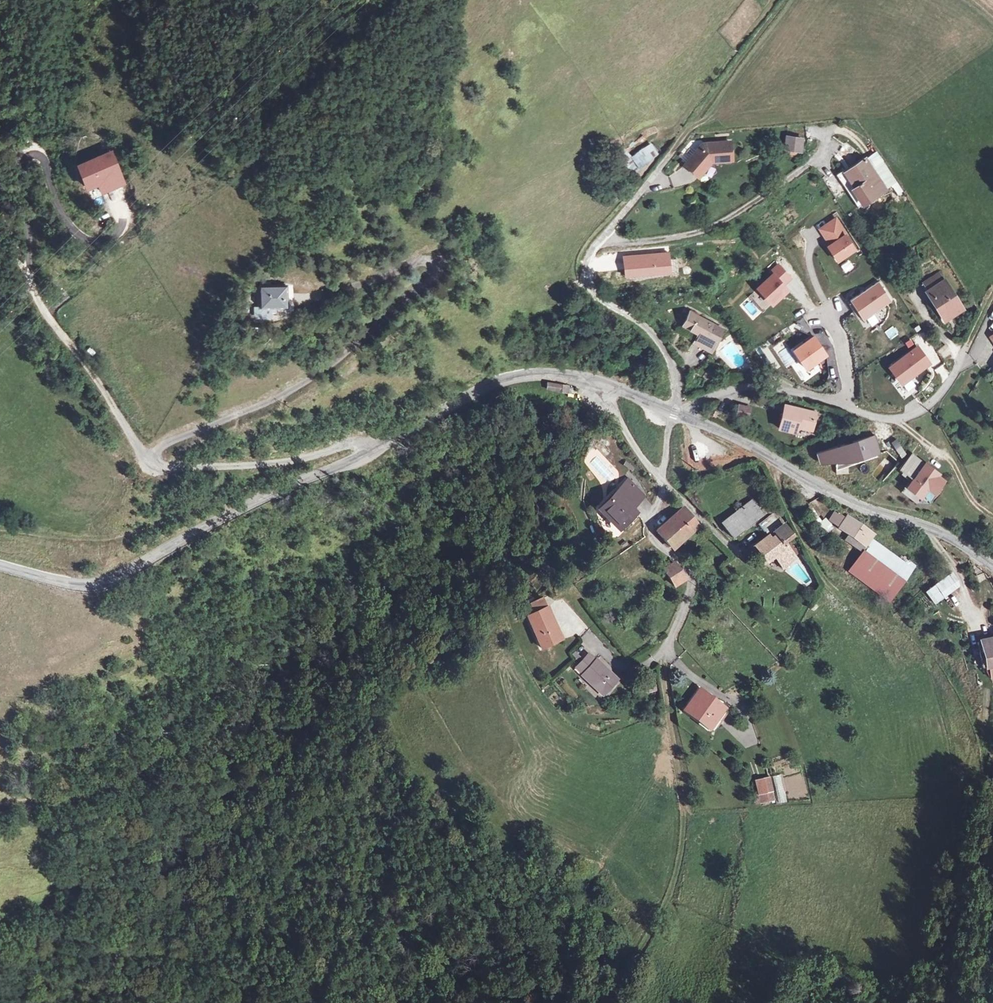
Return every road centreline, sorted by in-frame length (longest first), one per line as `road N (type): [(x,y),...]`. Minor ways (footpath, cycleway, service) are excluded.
road 1 (residential): [(373,449),(361,440),(289,462),(154,464),(33,292),(25,237)]
road 2 (residential): [(598,383),(662,480),(651,535),(694,590),(658,660),(633,670),(560,609)]
road 3 (tertiary): [(0,565),(98,586),(373,449)]
road 4 (tertiary): [(673,414),(734,438),(828,492),(958,542),(992,566)]
road 5 (residential): [(673,414),(747,386),(899,419),(935,399),(960,358)]
road 6 (residential): [(673,414),(673,367),(656,338),(605,302),(585,266),(647,187)]
road 7 (tertiary): [(373,449),(490,385),(543,373),(598,383)]
road 8 (track): [(25,237),(5,136),(9,59),(22,31),(17,0)]
road 9 (track): [(647,187),(786,0)]
road 10 (track): [(912,284),(960,358),(992,294)]
road 11 (track): [(773,459),(797,529),(842,601)]
road 12 (track): [(727,542),(662,480),(673,414)]
road 13 (track): [(894,419),(952,462),(970,496),(992,516)]
road 14 (track): [(0,526),(100,537),(130,527)]

